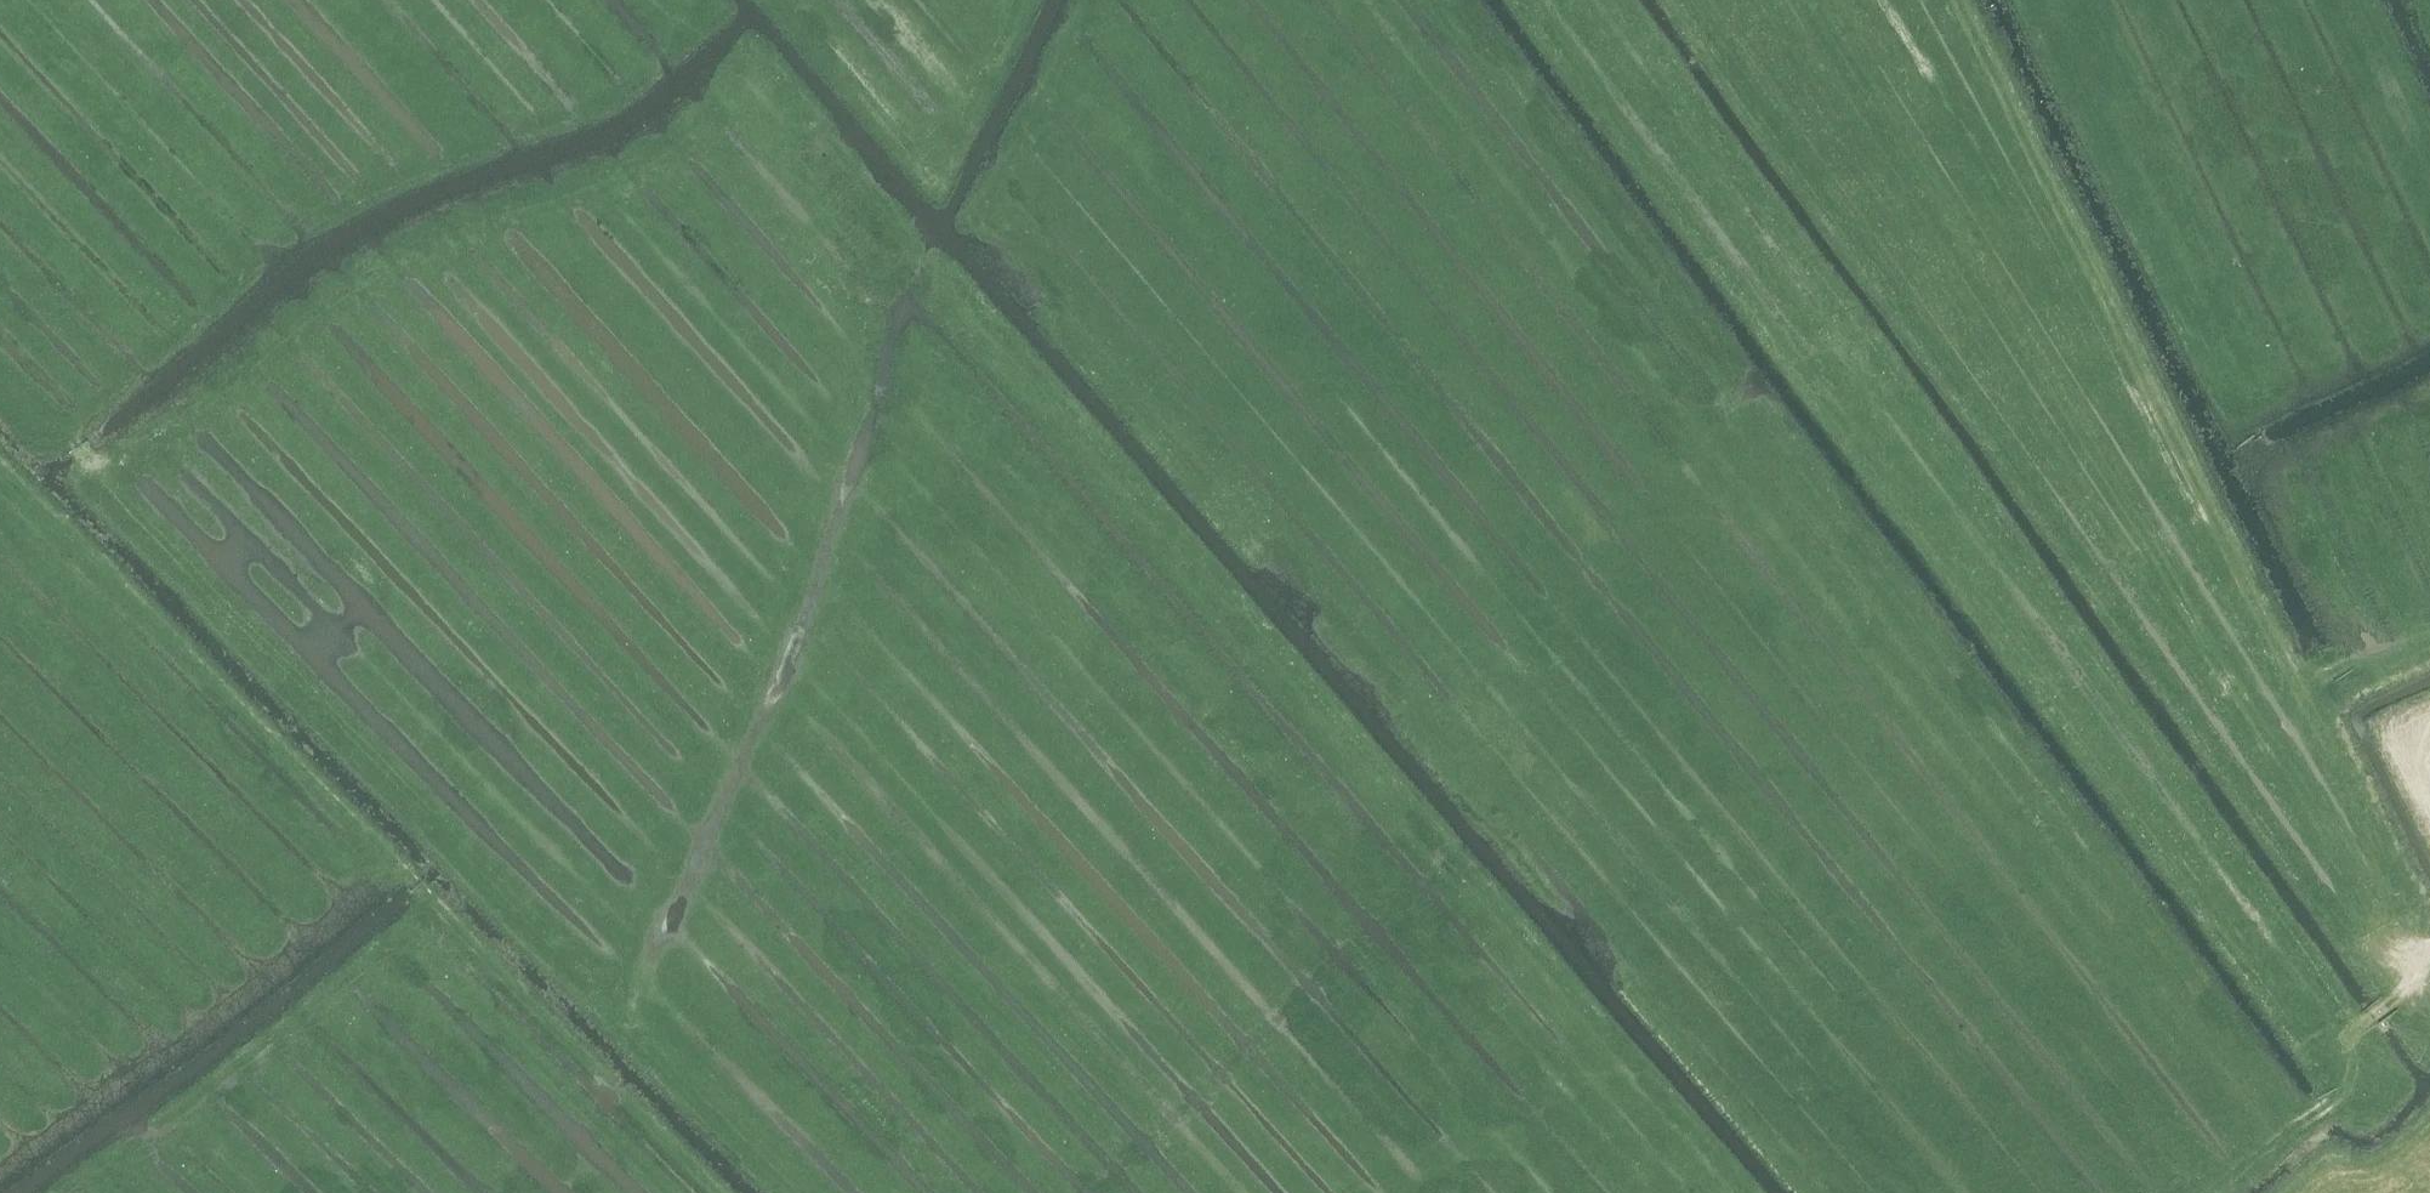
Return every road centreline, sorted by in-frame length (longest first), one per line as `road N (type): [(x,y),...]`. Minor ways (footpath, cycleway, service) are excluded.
road 1 (track): [(2211,1192),(2340,1094),(2357,1028),(2404,997),(2429,959)]

